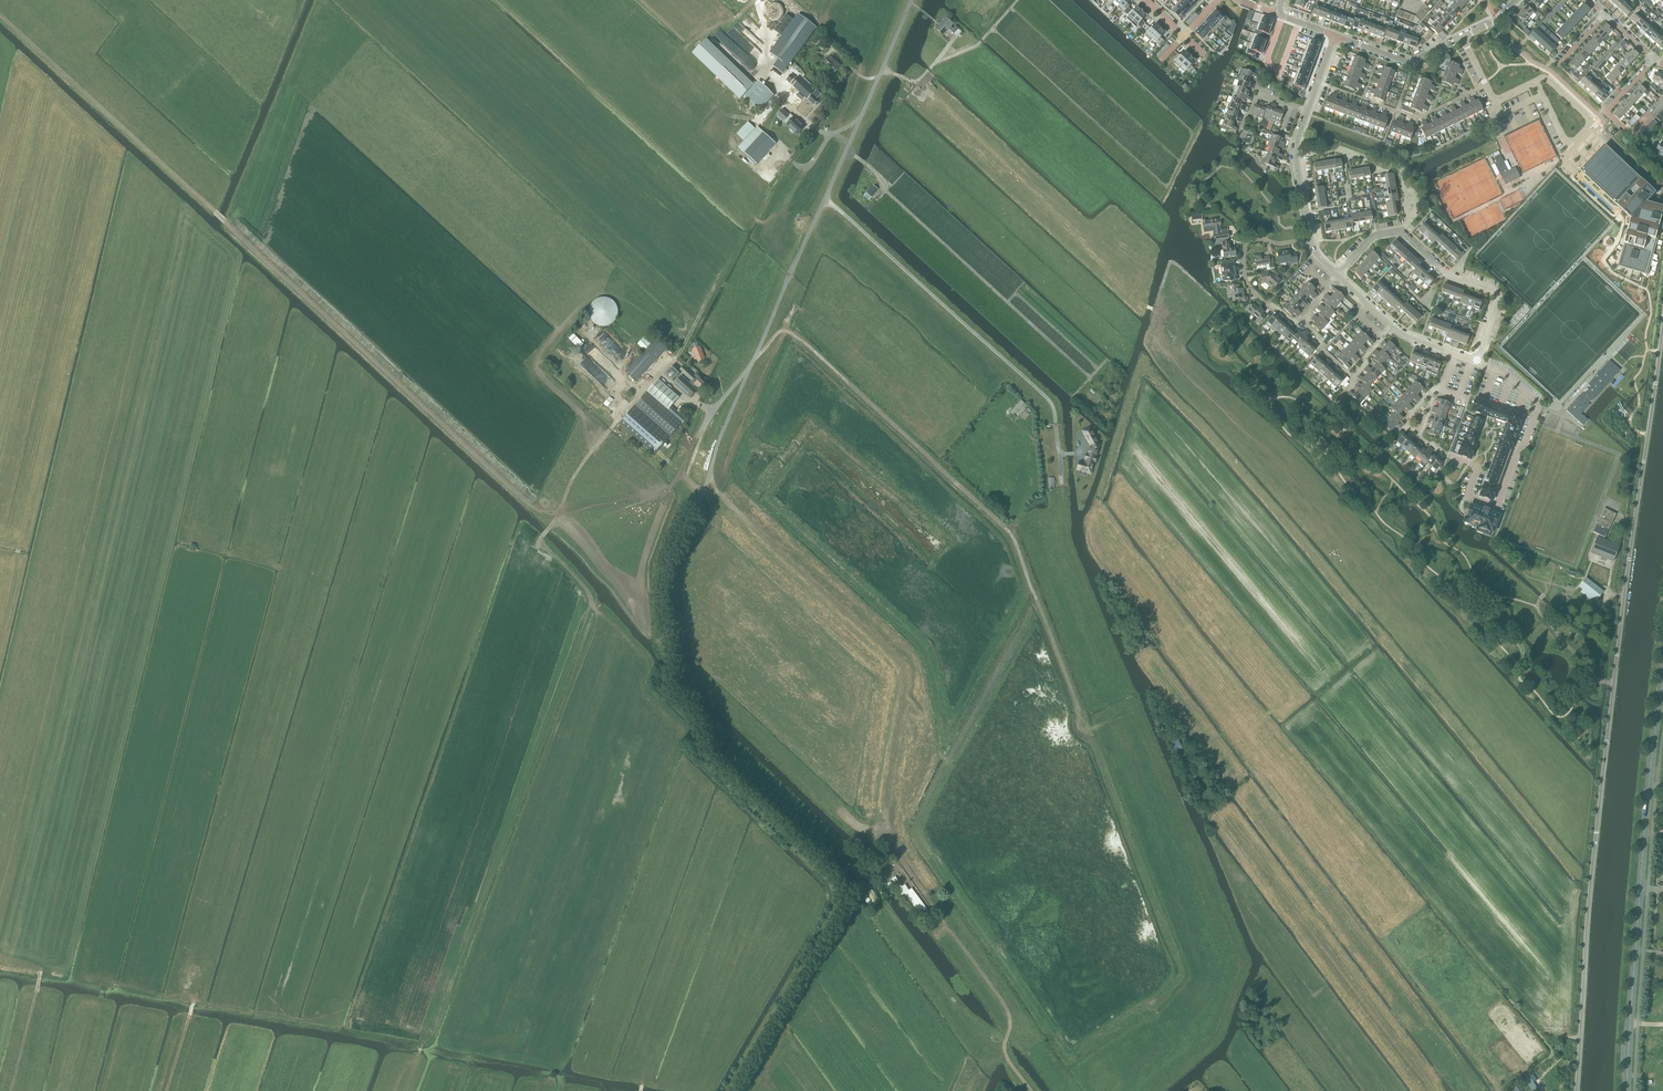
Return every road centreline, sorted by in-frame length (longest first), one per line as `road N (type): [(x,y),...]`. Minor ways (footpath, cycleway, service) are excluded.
road 1 (track): [(657,374),(577,472),(559,512),(539,512),(0,15)]
road 2 (unclassified): [(1577,1090),(1601,791),(1662,326)]
road 3 (track): [(1099,726),(1081,730),(1081,711),(1011,533),(789,332),(780,331),(754,360)]
road 4 (secondary): [(1627,1090),(1662,686)]
road 5 (unclassified): [(750,369),(911,0)]
road 6 (residential): [(1478,360),(1505,373),(1538,410),(1496,506),(1470,496),(1477,468),(1453,458)]
road 7 (residential): [(1478,360),(1500,295),(1446,273),(1405,234),(1371,240),(1338,276)]
road 8 (track): [(559,512),(621,511),(672,489),(714,410)]
road 9 (track): [(1006,1055),(1004,1003),(913,886)]
road 10 (residential): [(1486,85),(1417,119),(1318,83)]
road 11 (residential): [(1335,36),(1412,63),(1463,38)]
road 12 (residential): [(1305,315),(1294,322),(1252,290),(1244,265),(1251,240)]

